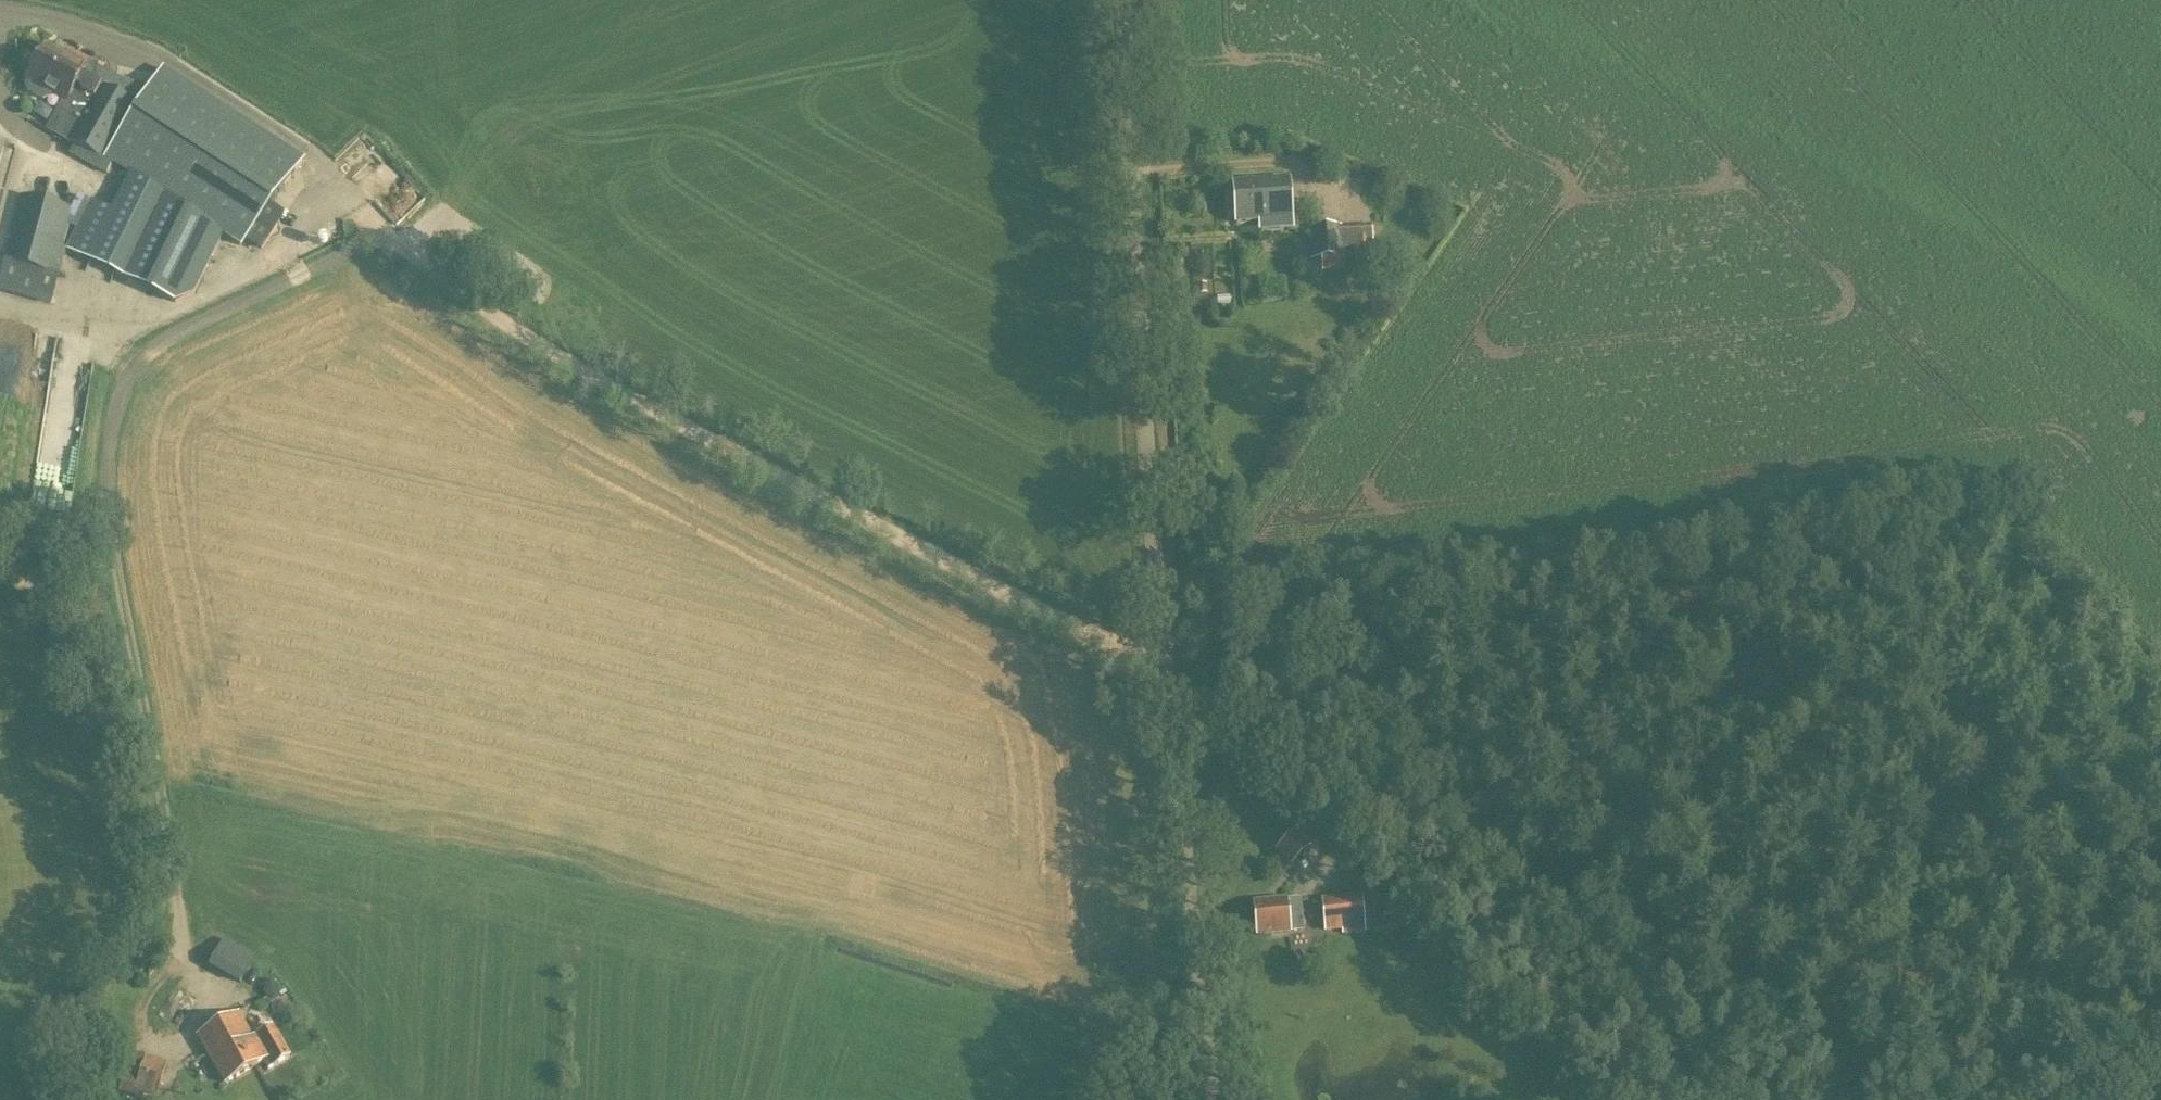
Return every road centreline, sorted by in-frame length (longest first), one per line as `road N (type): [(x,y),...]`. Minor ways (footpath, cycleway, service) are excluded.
road 1 (unclassified): [(183,958),(164,809),(109,527),(116,398),(133,362),(166,336),(361,241),(381,237),(572,366),(781,476),(1133,652),(1162,651)]
road 2 (unclassified): [(1162,651),(1123,0)]
road 3 (unclassified): [(1212,1099),(1162,651)]
road 4 (track): [(19,591),(108,507)]

